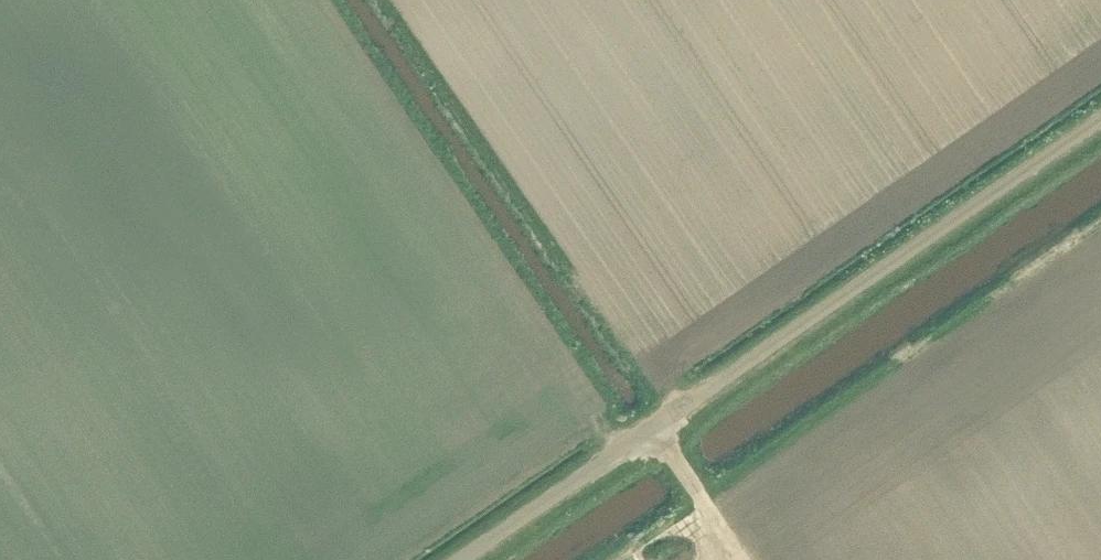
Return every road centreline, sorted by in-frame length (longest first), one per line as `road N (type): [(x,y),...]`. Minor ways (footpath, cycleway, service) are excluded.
road 1 (unclassified): [(456,559),(1100,117)]

